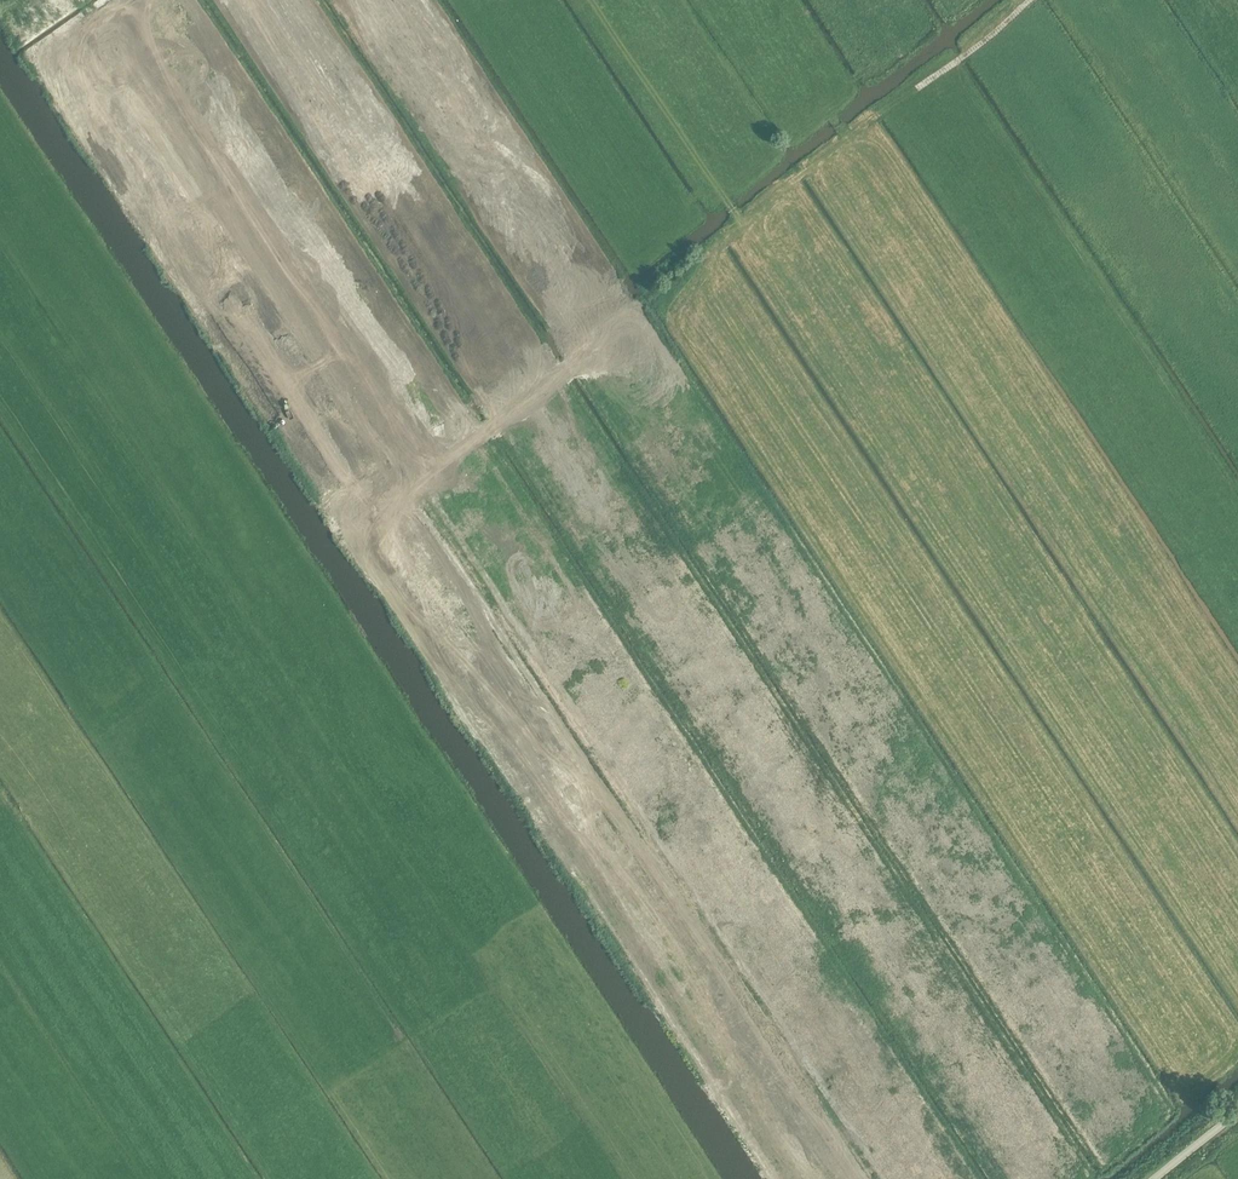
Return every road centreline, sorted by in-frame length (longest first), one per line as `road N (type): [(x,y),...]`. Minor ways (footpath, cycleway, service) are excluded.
road 1 (track): [(92,0),(356,398),(423,464),(436,464),(557,370)]

